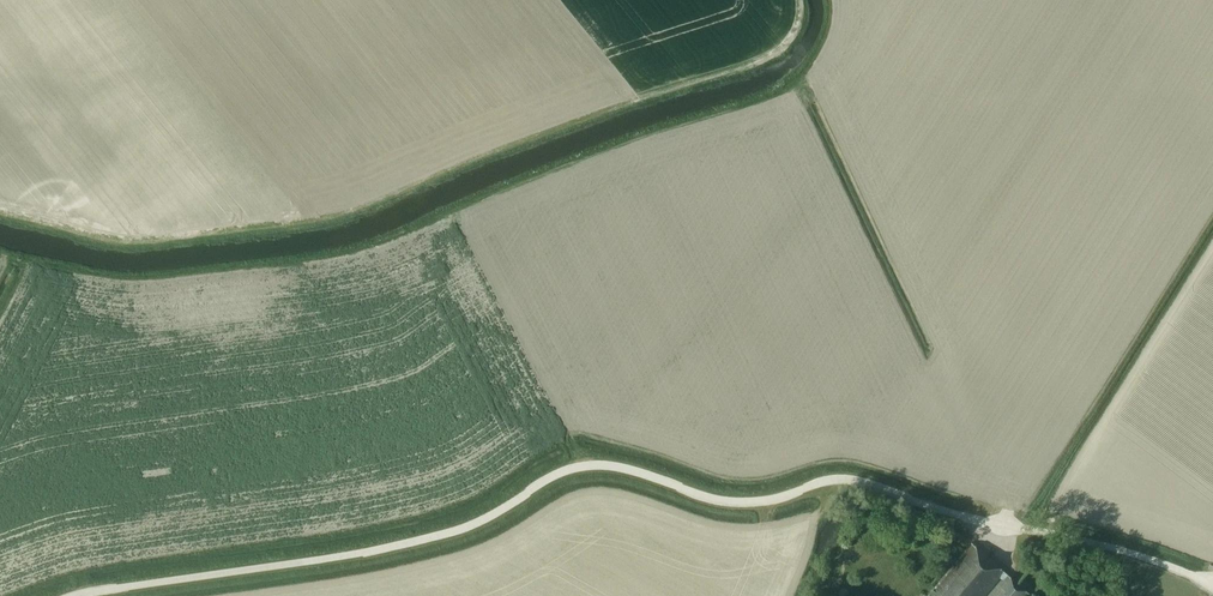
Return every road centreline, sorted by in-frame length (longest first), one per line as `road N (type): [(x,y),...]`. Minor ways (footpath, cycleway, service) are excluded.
road 1 (unclassified): [(77,595),(452,532),(499,512),(549,476),(605,464),(740,500),(850,479),(980,520),(1121,550)]
road 2 (track): [(0,254),(148,283),(334,261),(387,246),(592,158),(781,99),(823,52),(834,0)]

